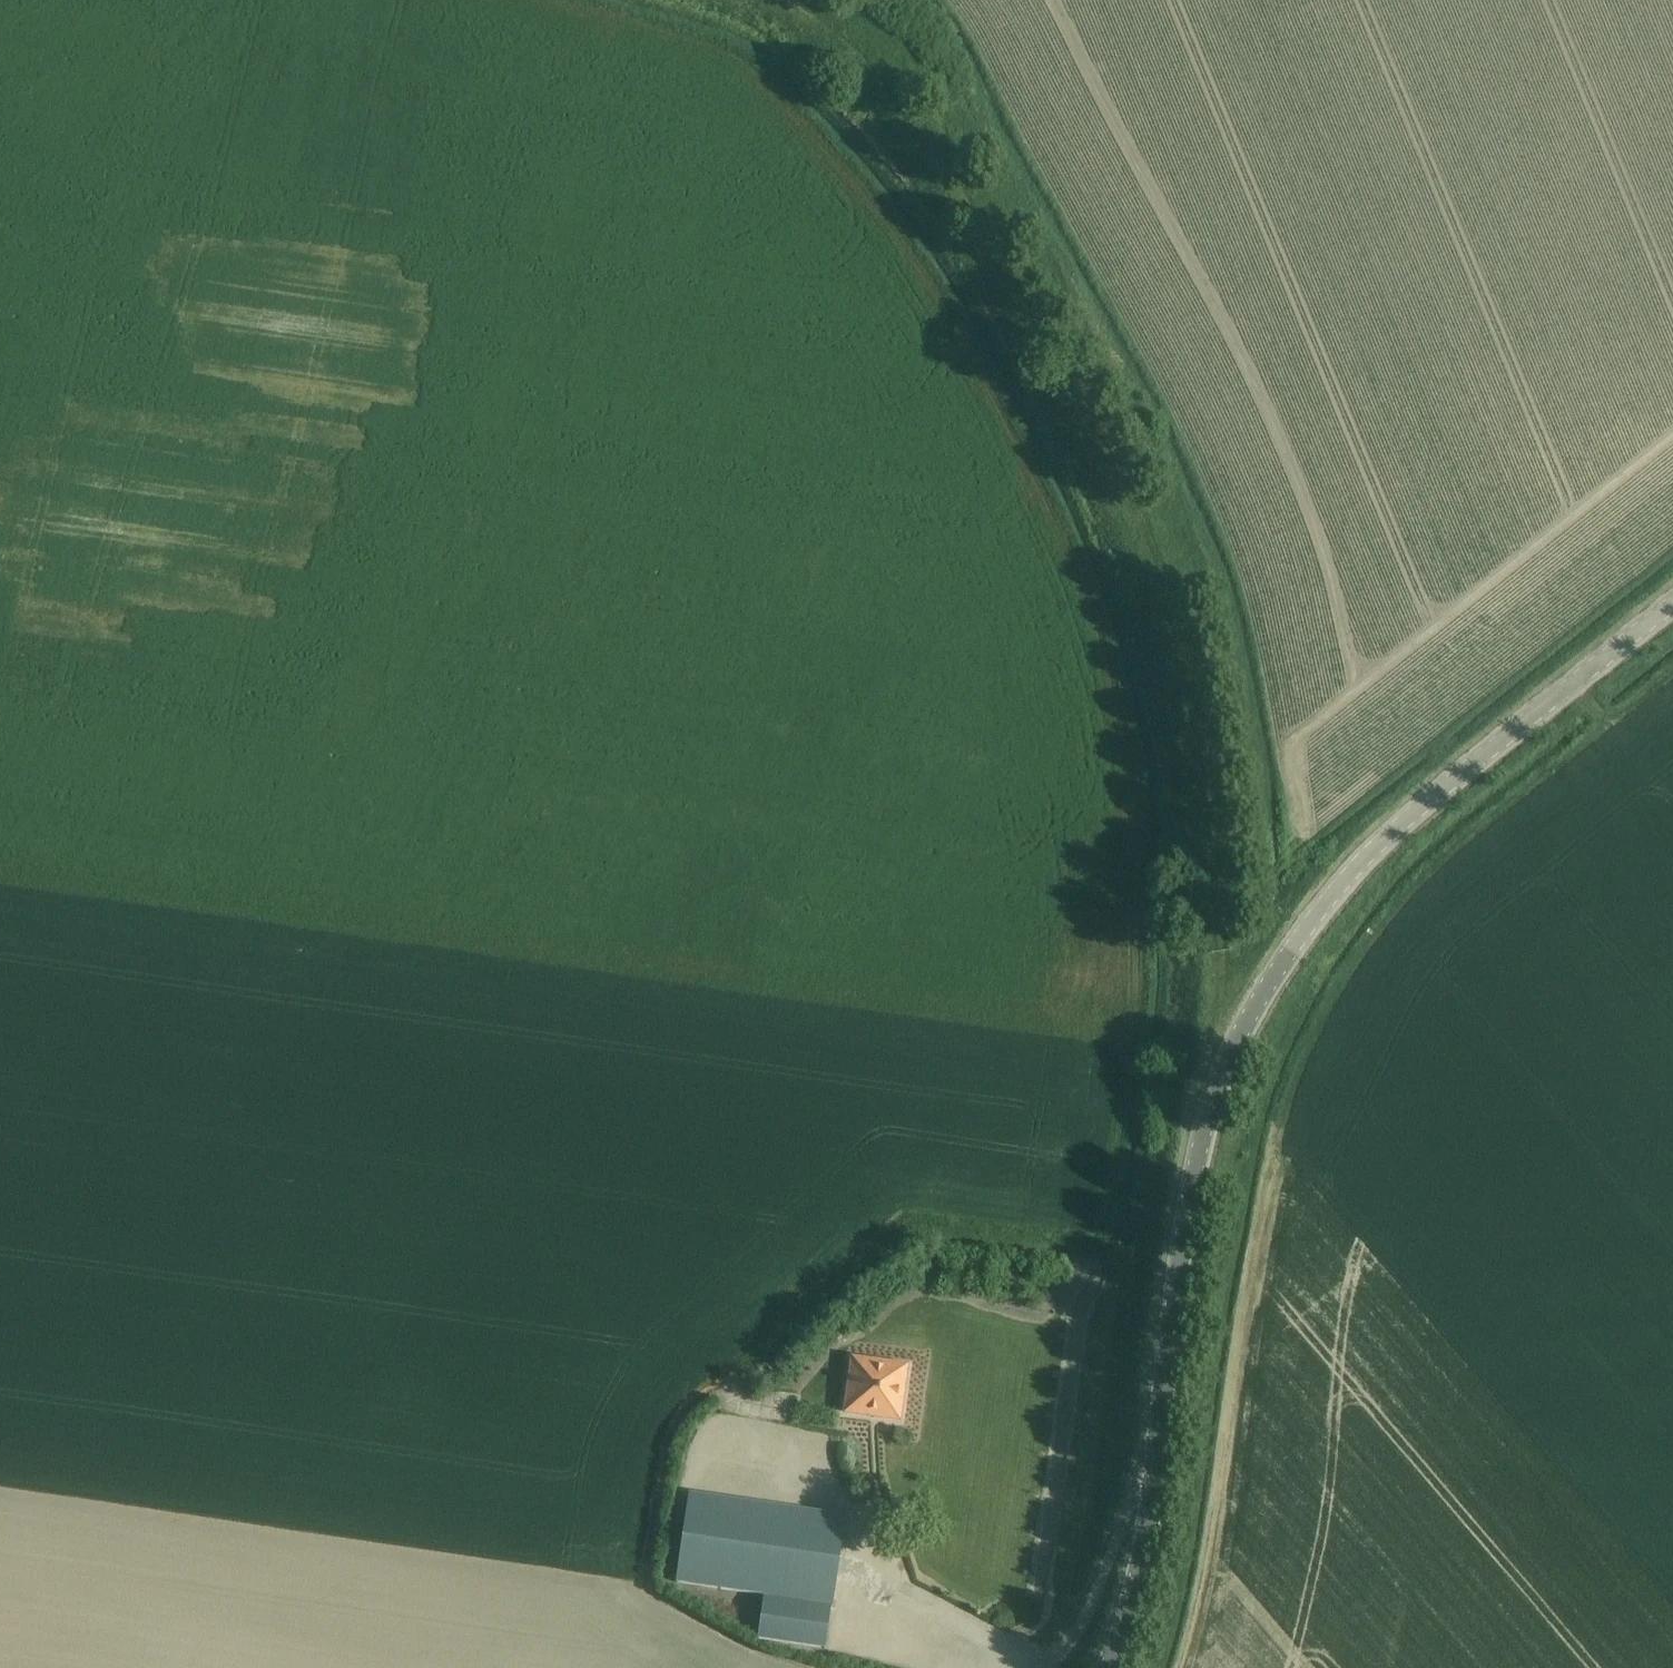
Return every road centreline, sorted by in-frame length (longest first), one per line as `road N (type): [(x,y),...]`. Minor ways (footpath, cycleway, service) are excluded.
road 1 (tertiary): [(1154,1475),(1189,1195),(1216,1087),(1246,1026),(1319,915),(1417,810),(1672,602)]
road 2 (unclassified): [(1056,1667),(1154,1475)]
road 3 (tertiary): [(1111,1667),(1134,1613),(1154,1475)]

